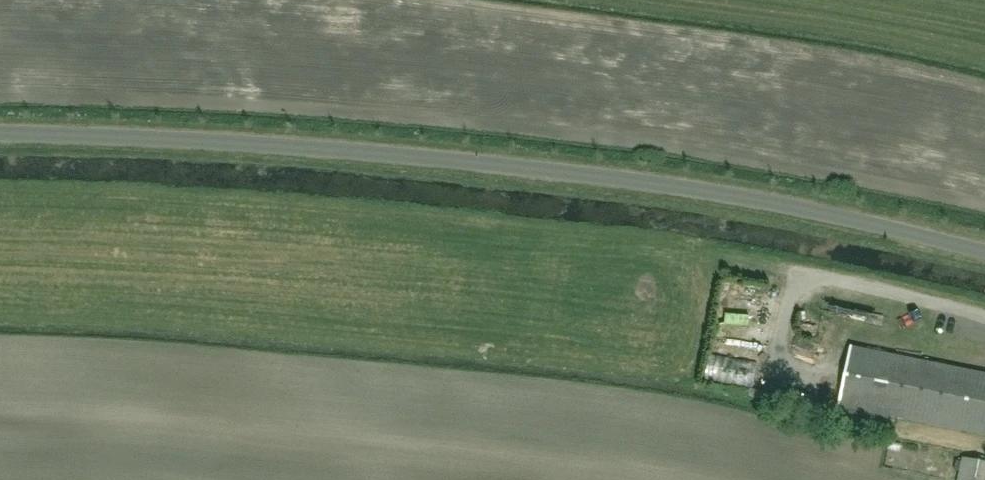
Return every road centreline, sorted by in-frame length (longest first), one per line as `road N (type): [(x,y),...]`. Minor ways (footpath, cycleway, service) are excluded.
road 1 (unclassified): [(0,133),(323,146),(685,186),(984,251)]

